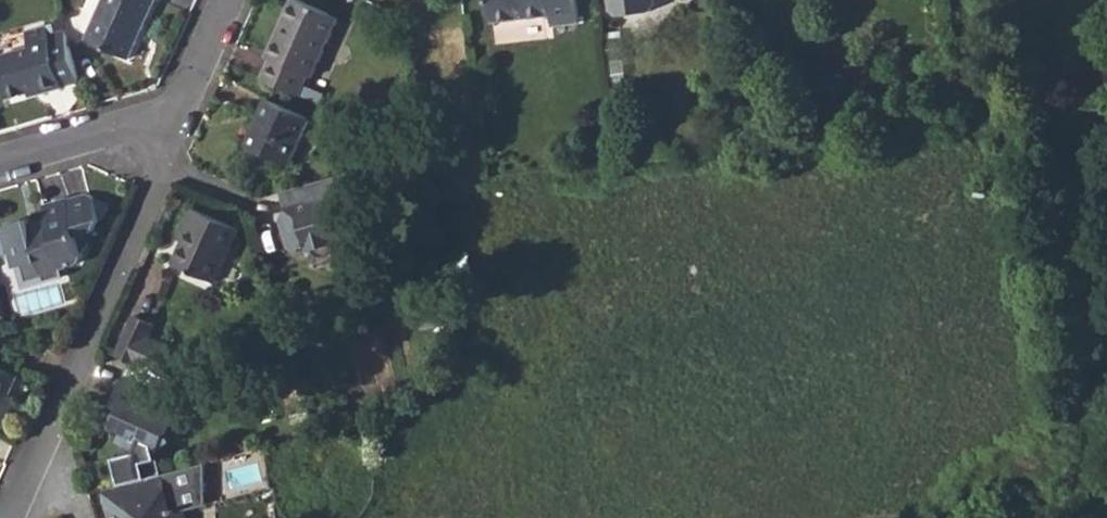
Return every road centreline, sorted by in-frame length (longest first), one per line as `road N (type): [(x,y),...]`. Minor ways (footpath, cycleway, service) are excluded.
road 1 (residential): [(34,463),(161,166)]
road 2 (residential): [(0,163),(132,124),(168,129)]
road 3 (residential): [(168,129),(225,0)]

